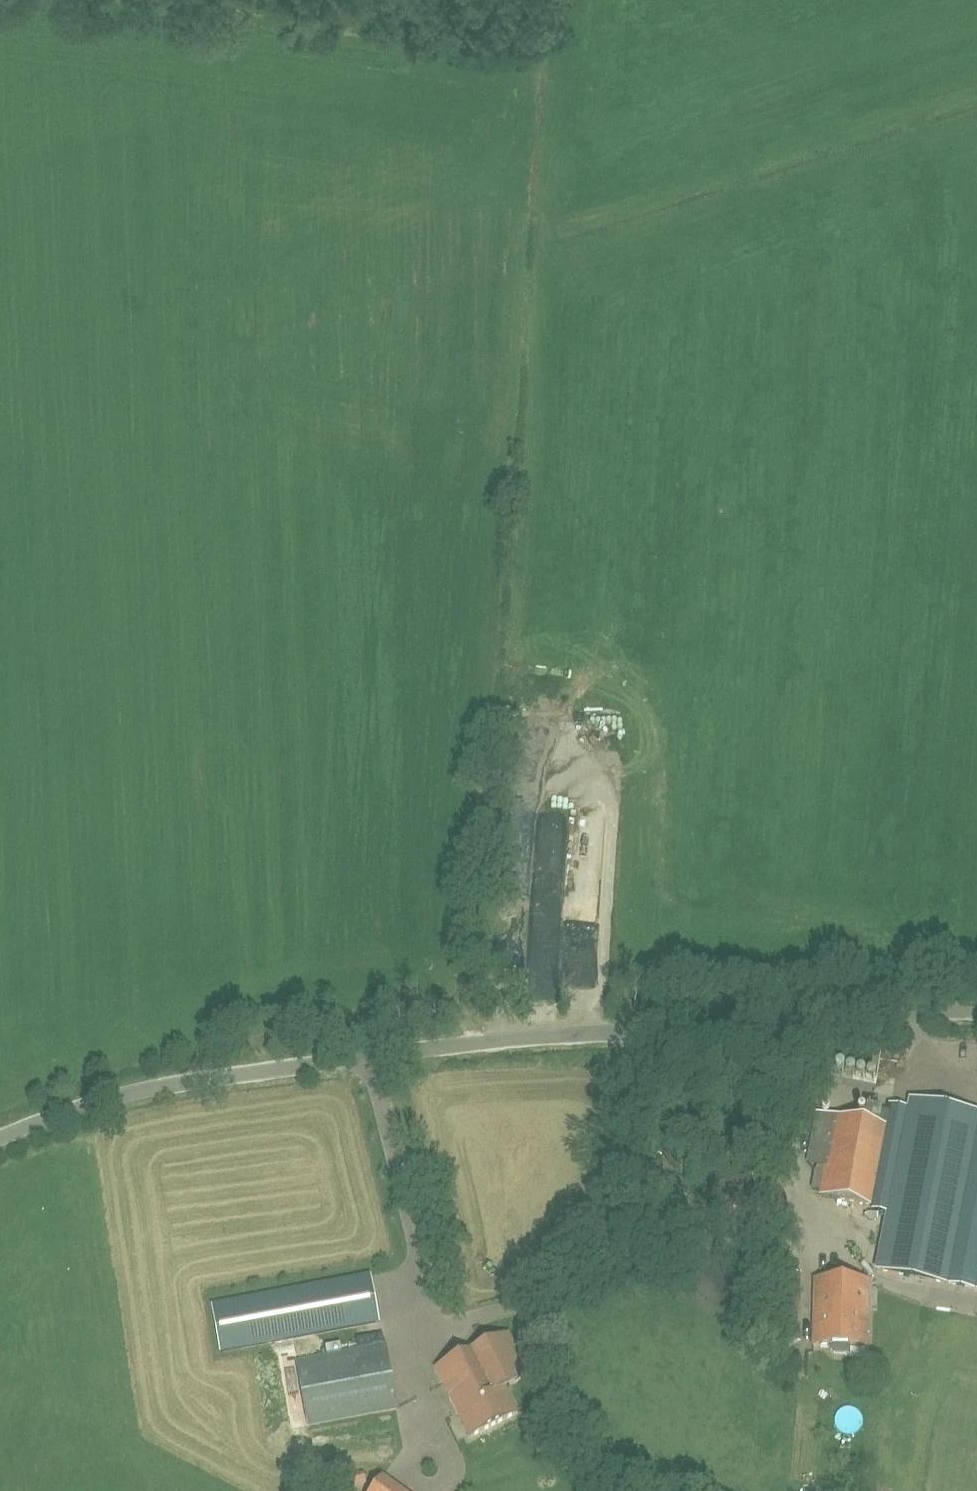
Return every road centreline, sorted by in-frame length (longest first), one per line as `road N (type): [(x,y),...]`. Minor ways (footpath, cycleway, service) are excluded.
road 1 (unclassified): [(0,1140),(159,1090),(387,1056),(518,1040),(976,1014)]

